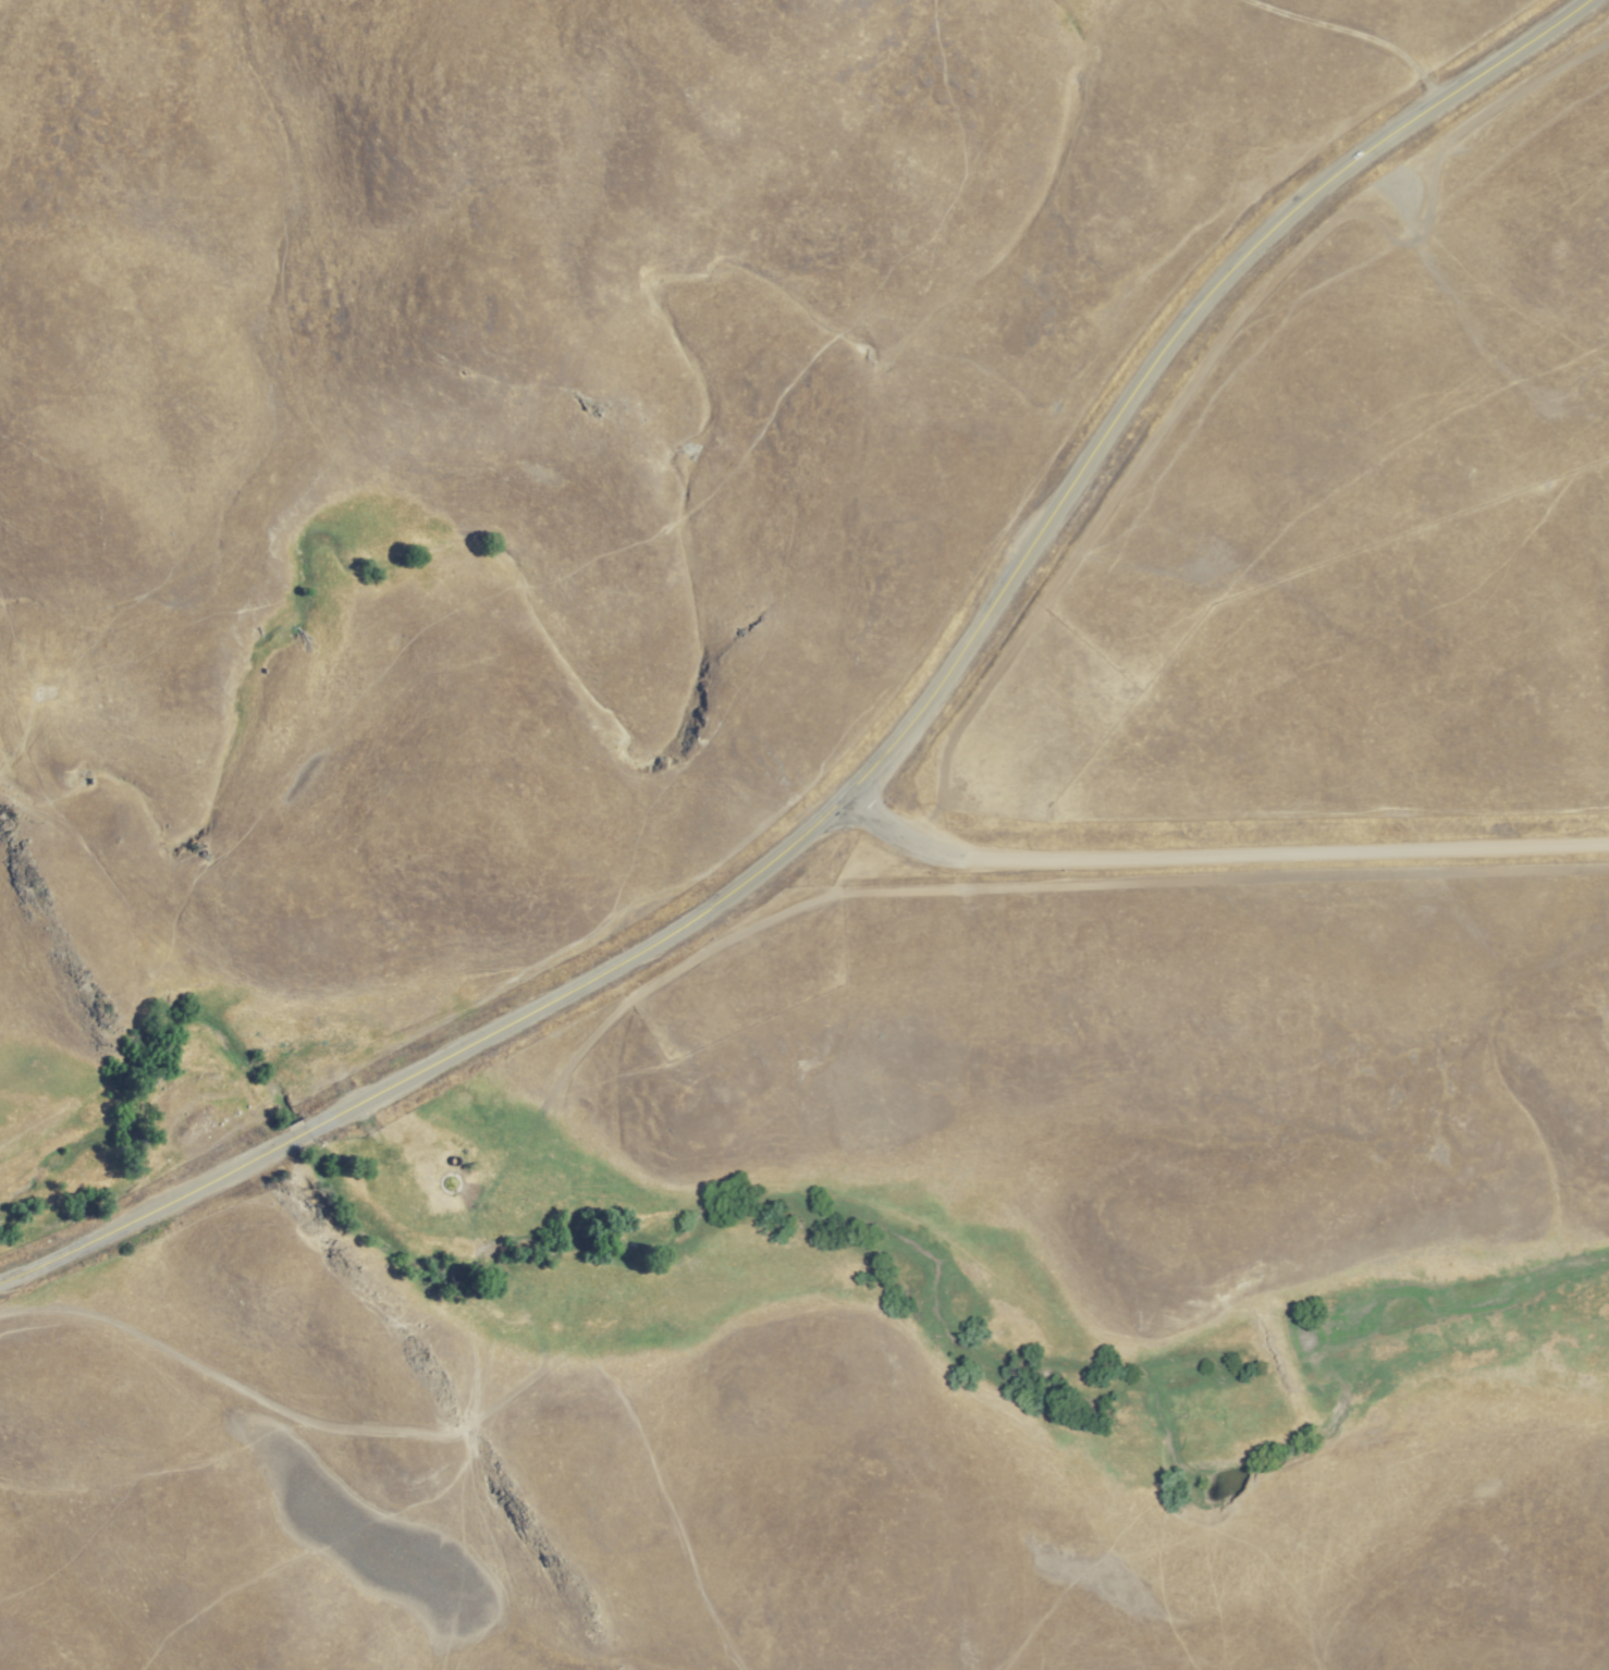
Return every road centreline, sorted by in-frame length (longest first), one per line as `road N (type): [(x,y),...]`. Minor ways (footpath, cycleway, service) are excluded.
road 1 (tertiary): [(309,1132),(712,908),(844,800),(958,654),(1139,379),(1212,287),(1373,145),(1585,0)]
road 2 (residential): [(844,800),(954,860),(1608,846)]
road 3 (tertiary): [(0,1281),(275,1149)]

